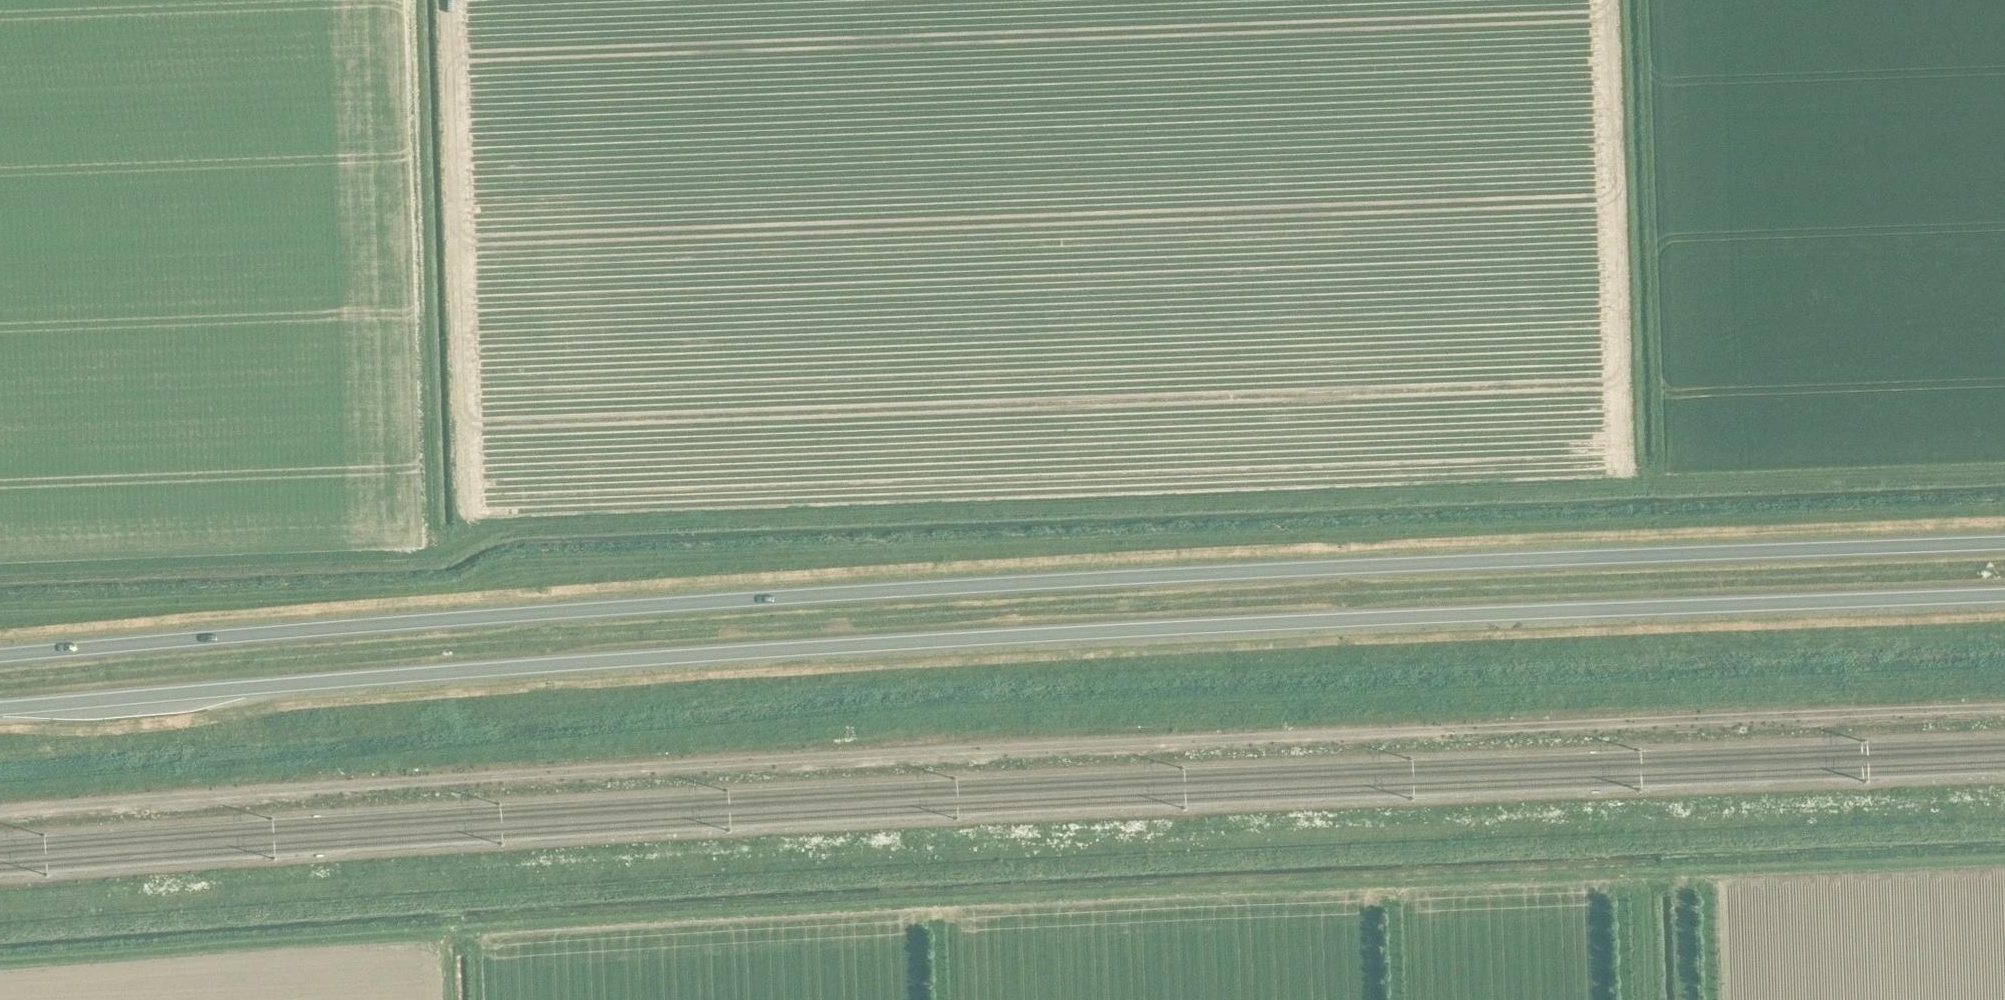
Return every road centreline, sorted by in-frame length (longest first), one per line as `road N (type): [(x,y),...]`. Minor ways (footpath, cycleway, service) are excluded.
road 1 (trunk): [(0,711),(338,681),(1227,626),(2004,597)]
road 2 (trunk): [(2004,545),(1232,573),(0,659)]
road 3 (track): [(0,815),(953,753),(2004,710)]

